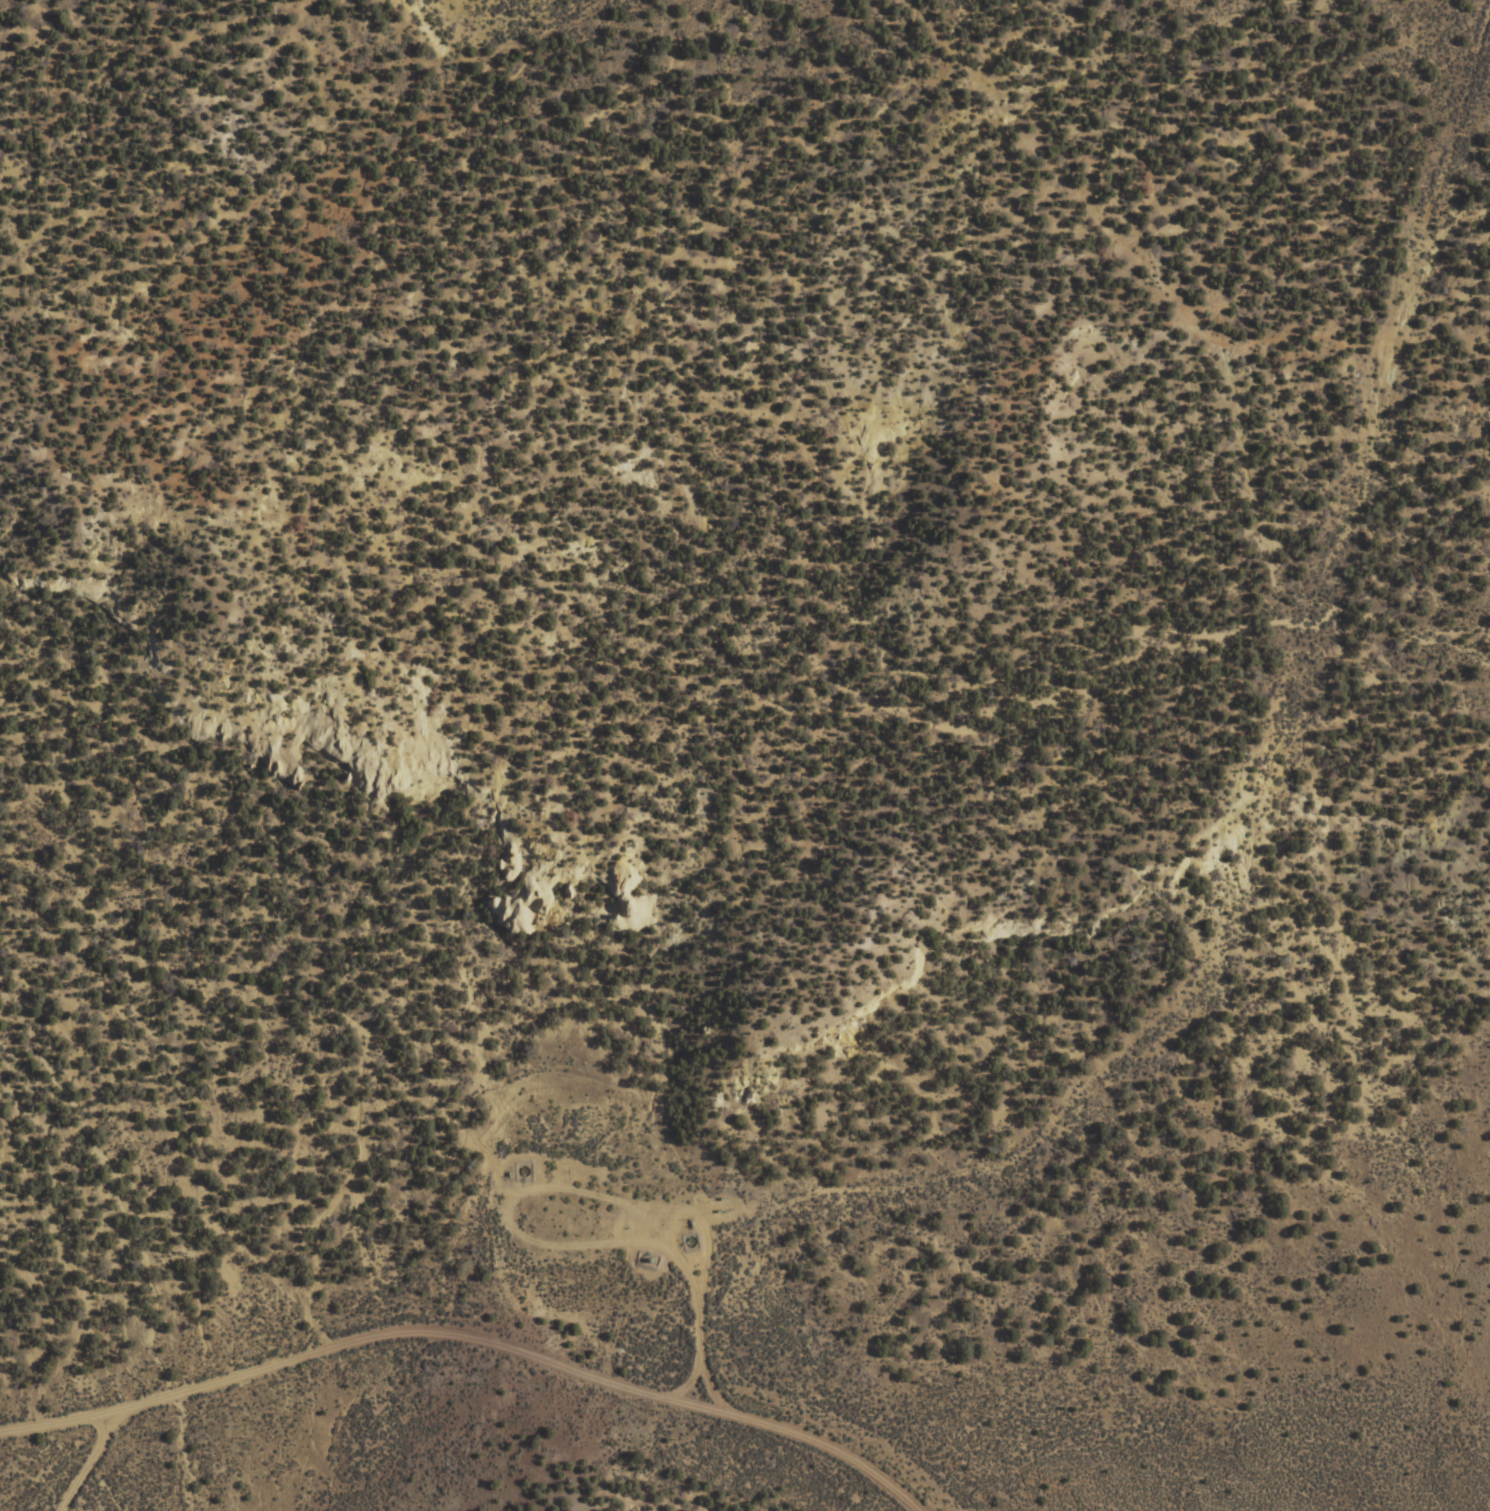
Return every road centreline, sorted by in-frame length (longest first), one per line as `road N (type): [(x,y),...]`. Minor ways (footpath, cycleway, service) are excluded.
road 1 (residential): [(0,1393),(422,1299),(480,1272),(664,1374)]
road 2 (residential): [(632,1267),(664,1374),(829,1454),(889,1510)]

